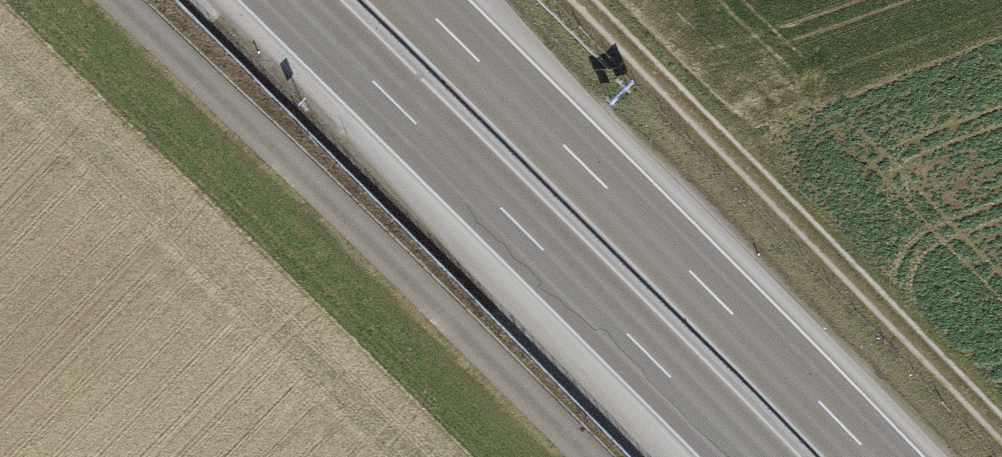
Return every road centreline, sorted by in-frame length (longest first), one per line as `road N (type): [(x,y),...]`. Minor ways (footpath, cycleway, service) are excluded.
road 1 (track): [(574,456),(107,0)]
road 2 (motorway): [(287,0),(746,456)]
road 3 (motorway): [(876,456),(421,0)]
road 4 (track): [(1001,432),(595,0)]

